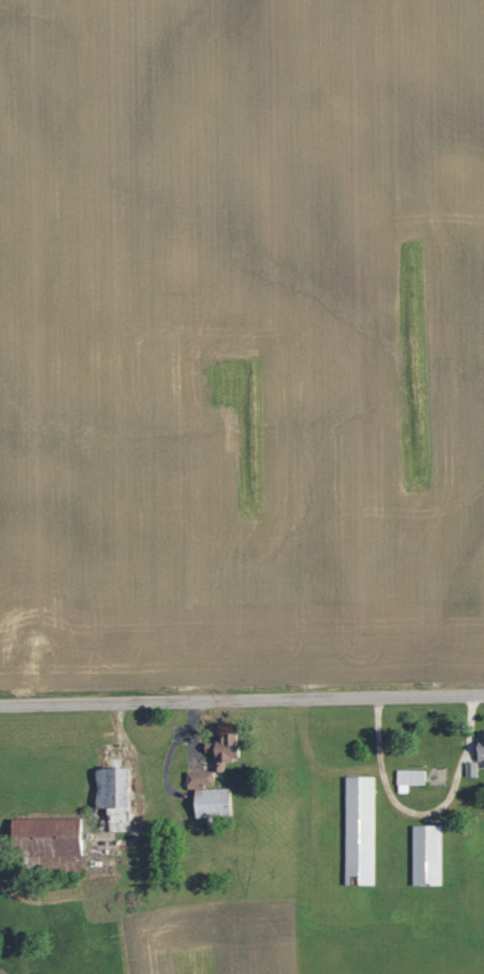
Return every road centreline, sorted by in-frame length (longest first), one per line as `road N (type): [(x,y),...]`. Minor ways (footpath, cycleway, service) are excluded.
road 1 (residential): [(0,702),(483,693)]

